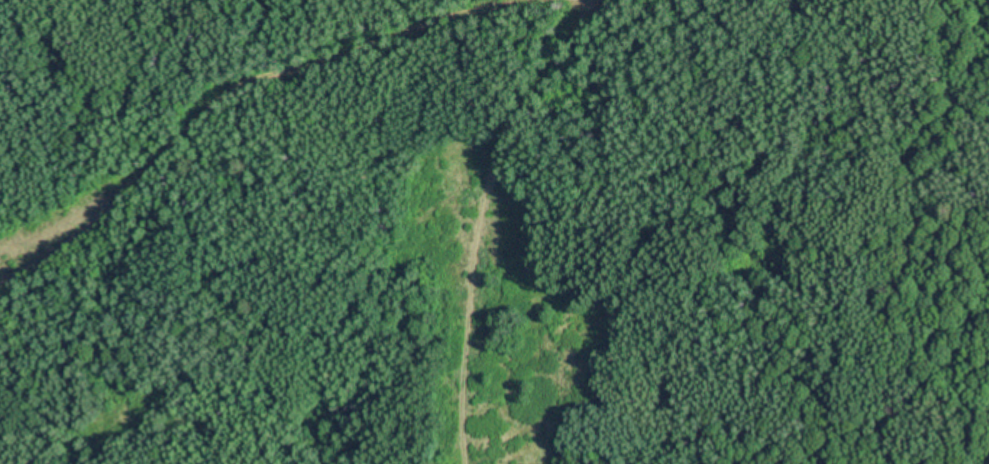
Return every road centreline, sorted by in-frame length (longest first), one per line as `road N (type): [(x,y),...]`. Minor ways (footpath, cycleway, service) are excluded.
road 1 (track): [(0,266),(46,258),(280,68),(493,0)]

